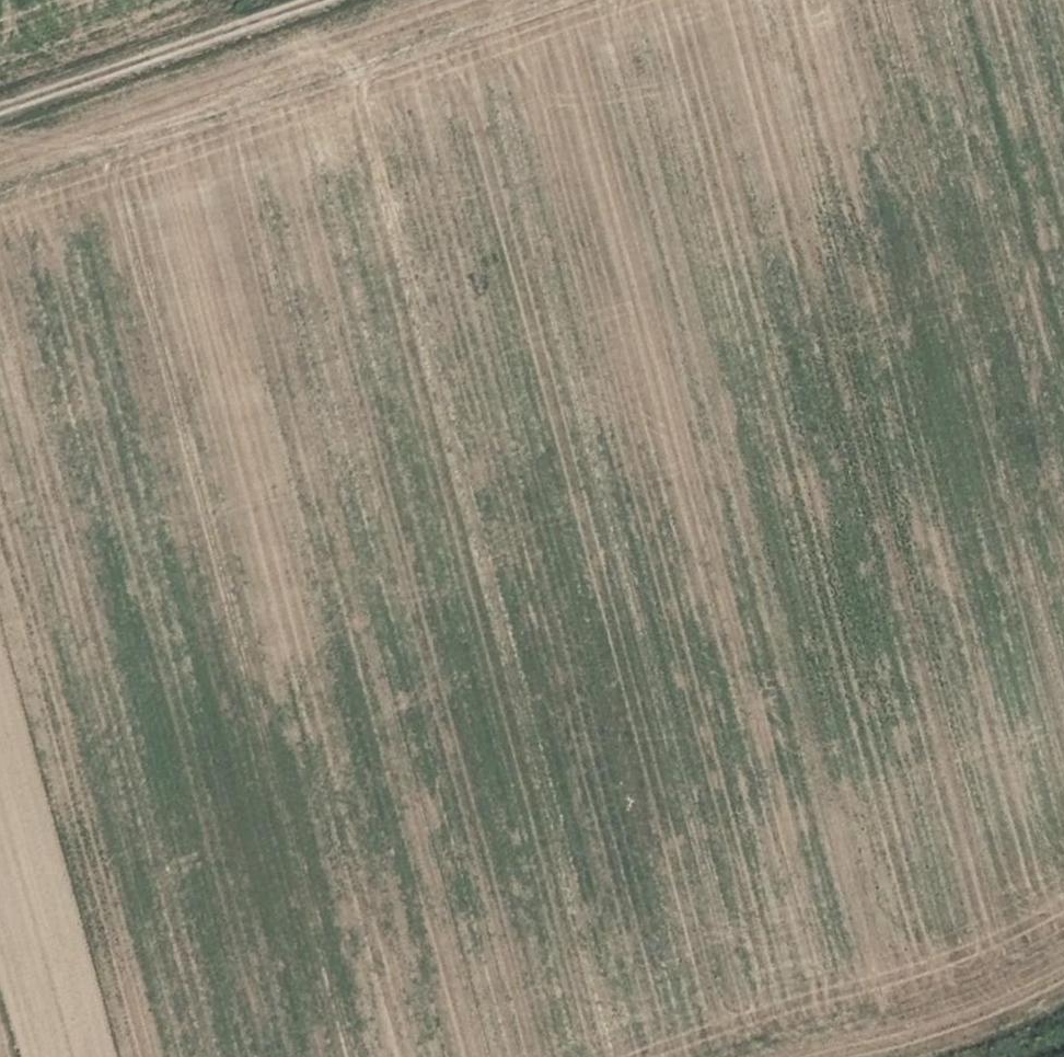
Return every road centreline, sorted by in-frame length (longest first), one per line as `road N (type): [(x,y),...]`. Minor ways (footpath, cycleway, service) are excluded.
road 1 (track): [(0,113),(328,0)]

